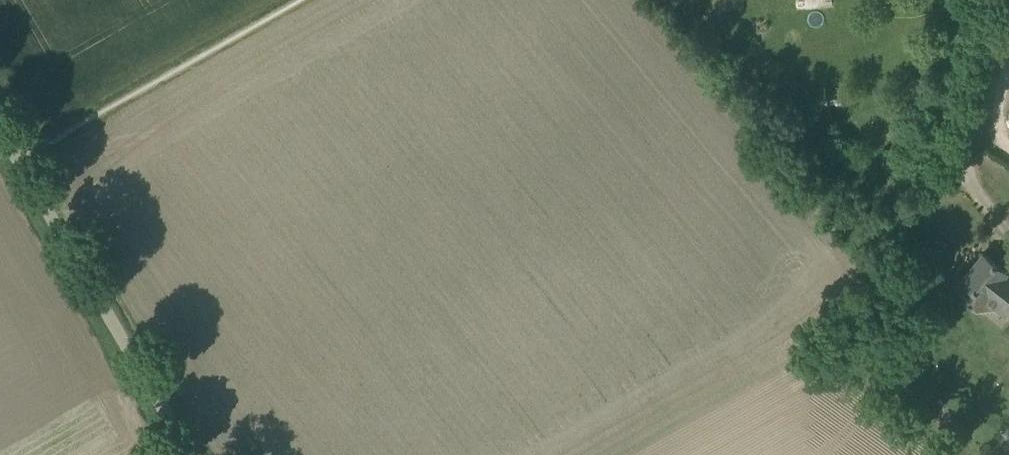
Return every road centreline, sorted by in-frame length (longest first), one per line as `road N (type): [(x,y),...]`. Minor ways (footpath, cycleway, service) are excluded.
road 1 (unclassified): [(190,454),(0,129)]
road 2 (unclassified): [(995,0),(992,52),(964,146)]

